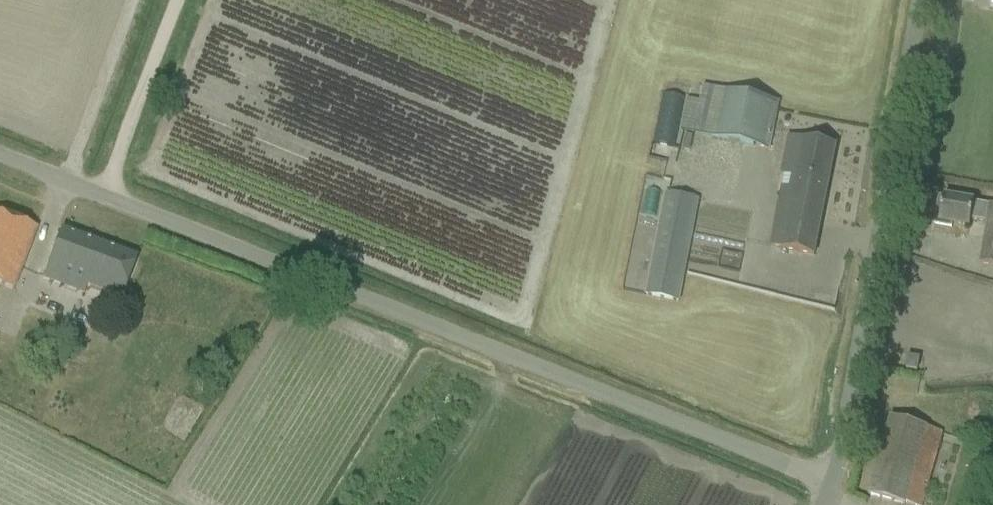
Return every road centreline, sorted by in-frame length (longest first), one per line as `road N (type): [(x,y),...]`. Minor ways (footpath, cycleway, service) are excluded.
road 1 (unclassified): [(828,482),(0,155)]
road 2 (unclassified): [(828,482),(915,0)]
road 3 (track): [(176,0),(105,197)]

